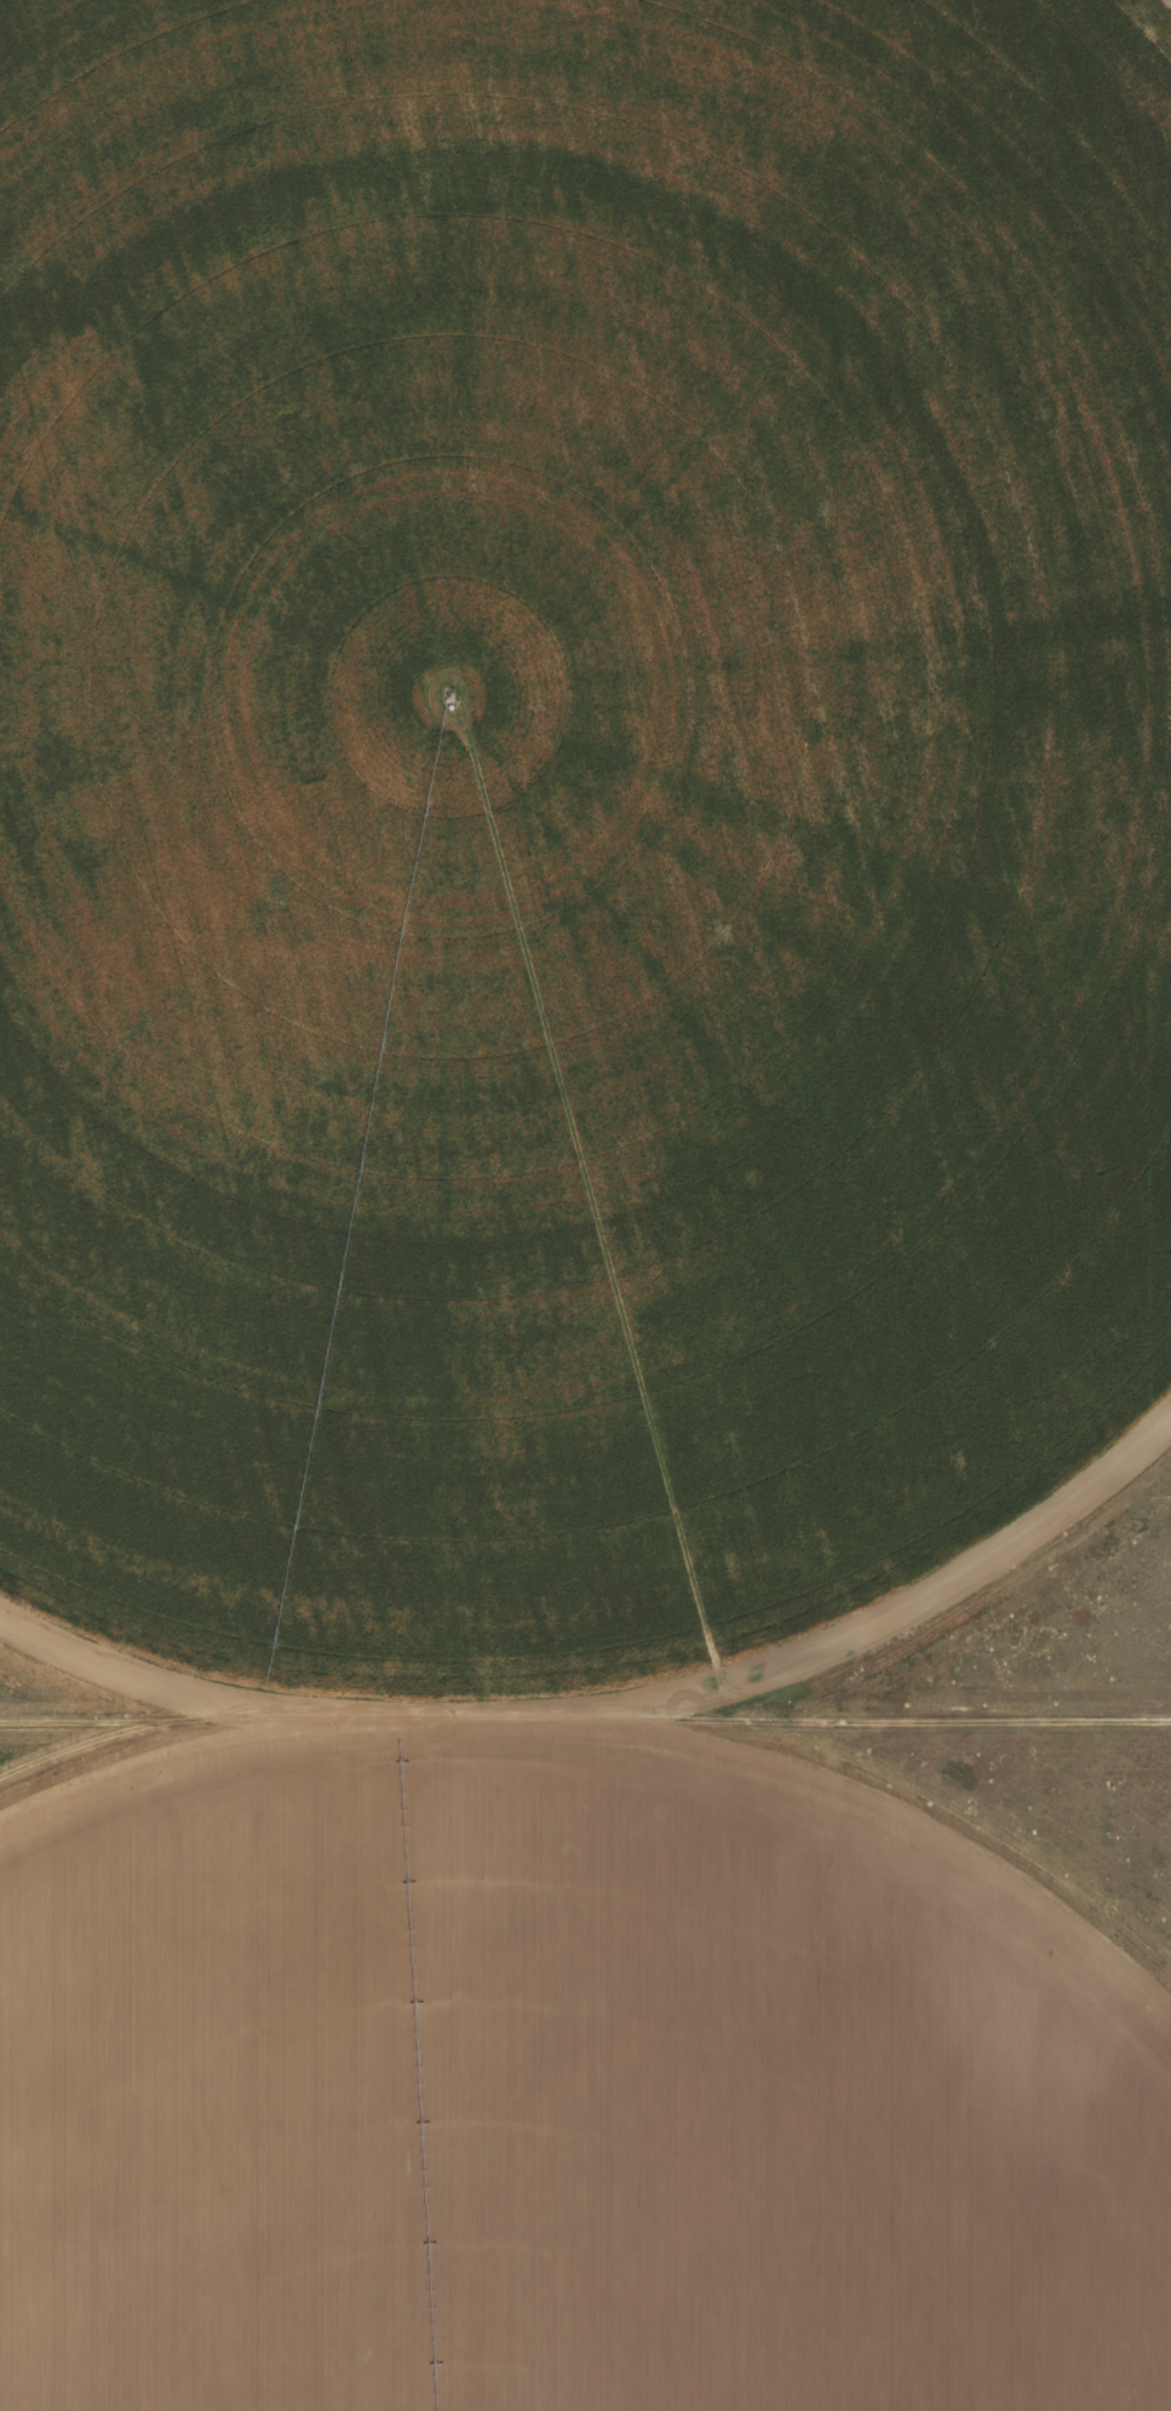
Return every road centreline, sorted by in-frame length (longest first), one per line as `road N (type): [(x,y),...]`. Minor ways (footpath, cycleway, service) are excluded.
road 1 (residential): [(236,0),(249,8),(515,24),(655,67),(787,418),(888,740),(987,959),(1170,1155)]
road 2 (residential): [(0,1637),(1170,1633)]

